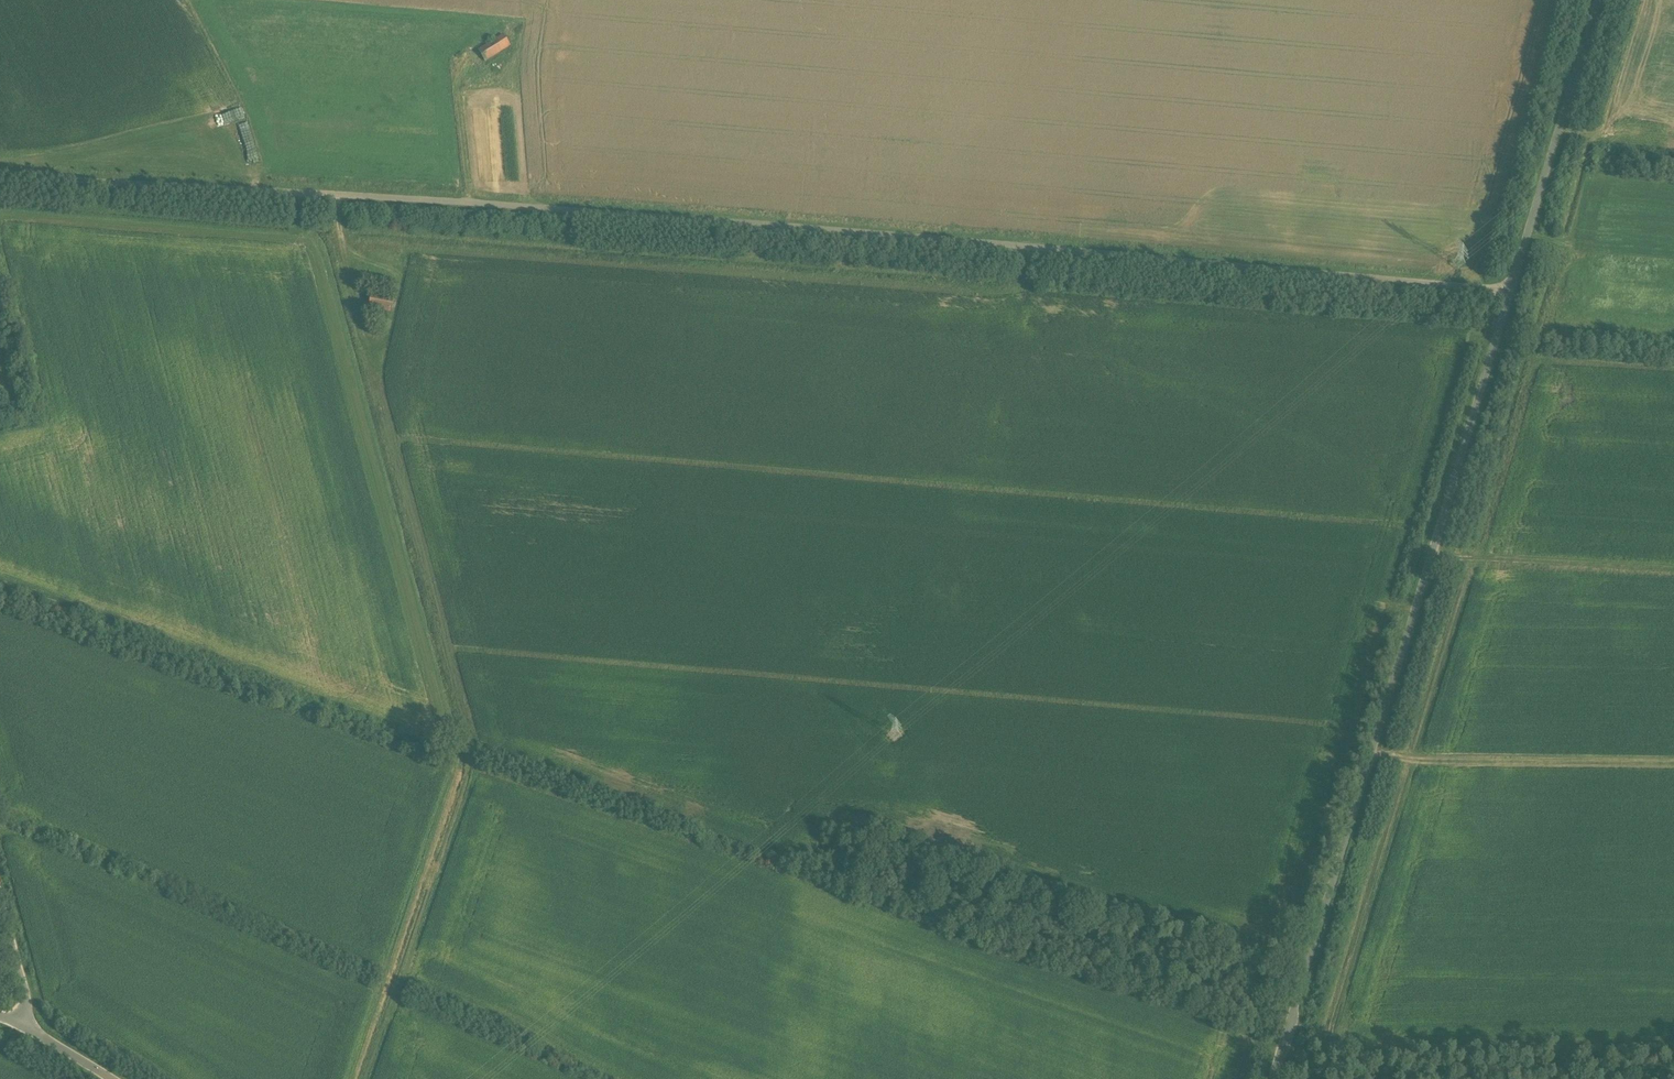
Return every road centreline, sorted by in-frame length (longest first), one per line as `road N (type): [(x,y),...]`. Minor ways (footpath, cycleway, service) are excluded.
road 1 (unclassified): [(0,176),(521,207),(1511,293)]
road 2 (unclassified): [(1511,293),(1274,1078)]
road 3 (unclassified): [(1599,0),(1511,293)]
road 4 (track): [(1371,758),(1673,768)]
road 5 (track): [(1433,553),(1673,571)]
road 6 (unclassified): [(0,889),(25,984),(24,1029)]

